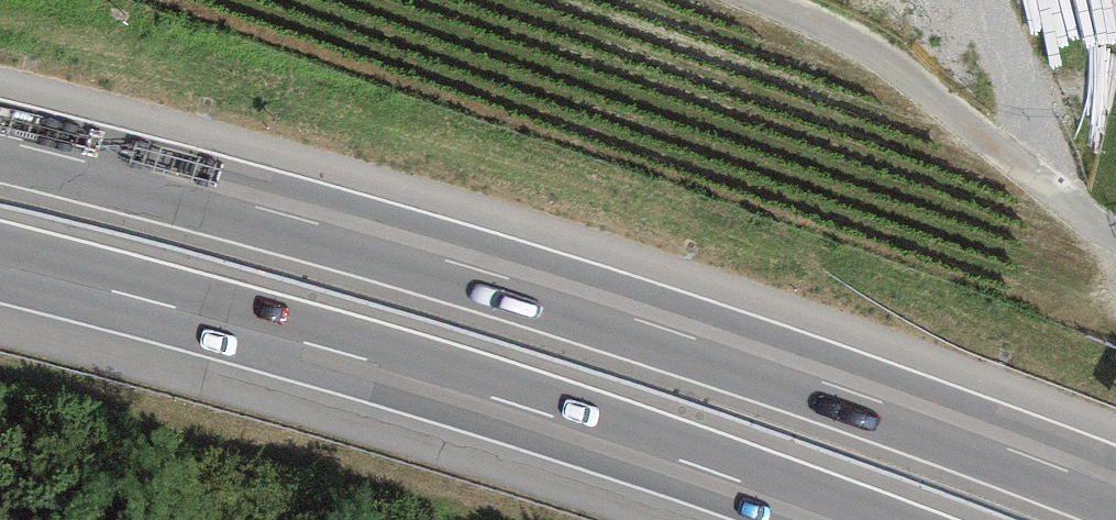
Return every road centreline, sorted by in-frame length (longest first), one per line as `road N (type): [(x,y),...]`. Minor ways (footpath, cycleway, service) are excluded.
road 1 (motorway): [(1115,489),(651,321),(335,227),(0,139)]
road 2 (motorway): [(0,266),(480,396),(844,519)]

